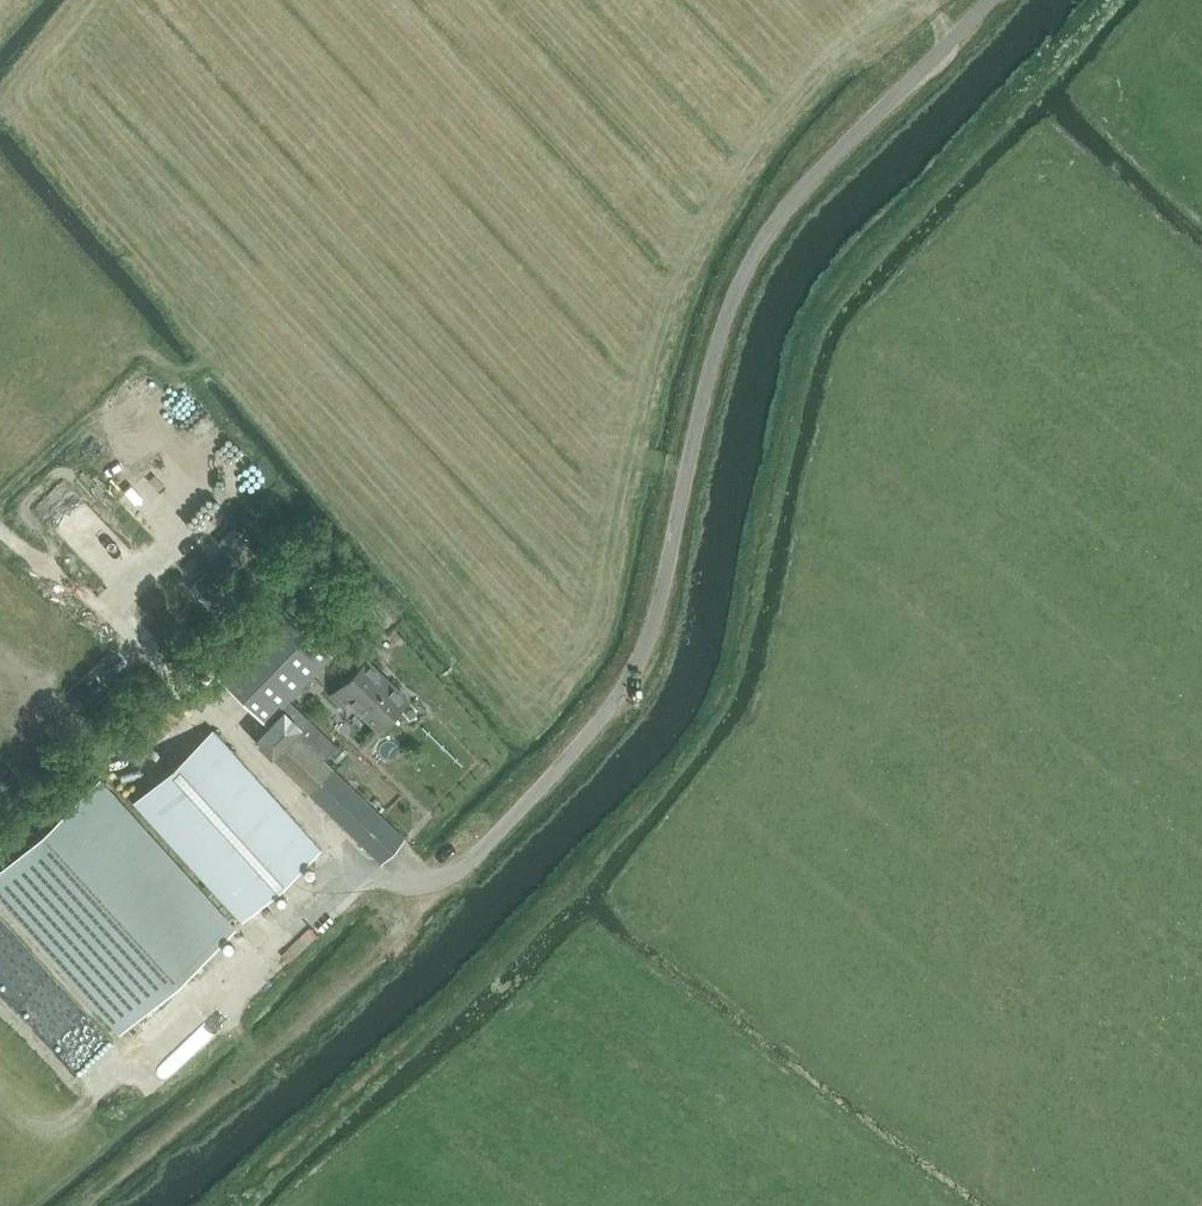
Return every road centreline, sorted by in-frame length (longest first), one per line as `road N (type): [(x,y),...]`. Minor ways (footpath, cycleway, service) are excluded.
road 1 (unclassified): [(383,948),(591,738),(644,658),(720,345),(753,263),(822,169),(988,0)]

